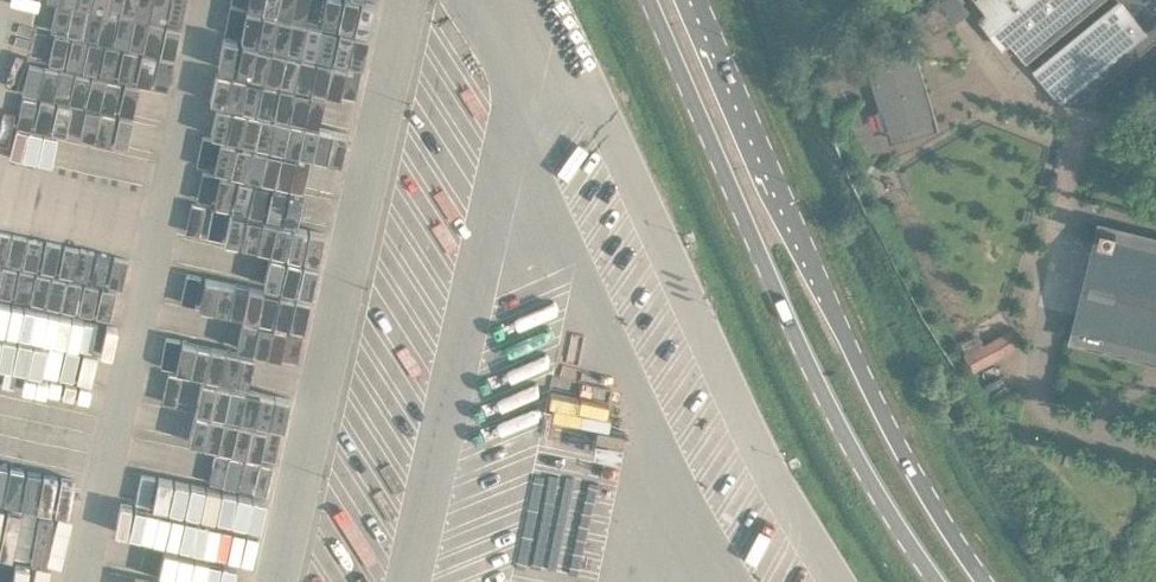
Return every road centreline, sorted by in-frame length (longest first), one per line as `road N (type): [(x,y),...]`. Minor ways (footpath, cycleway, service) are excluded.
road 1 (primary): [(649,0),(808,365),(883,504),(941,581)]
road 2 (primary): [(987,581),(925,492),(857,361),(695,0)]
road 3 (unclassified): [(1069,118),(1029,287),(1045,323),(1025,409),(1155,443)]
road 4 (unclassified): [(1069,118),(1040,109),(948,6)]

